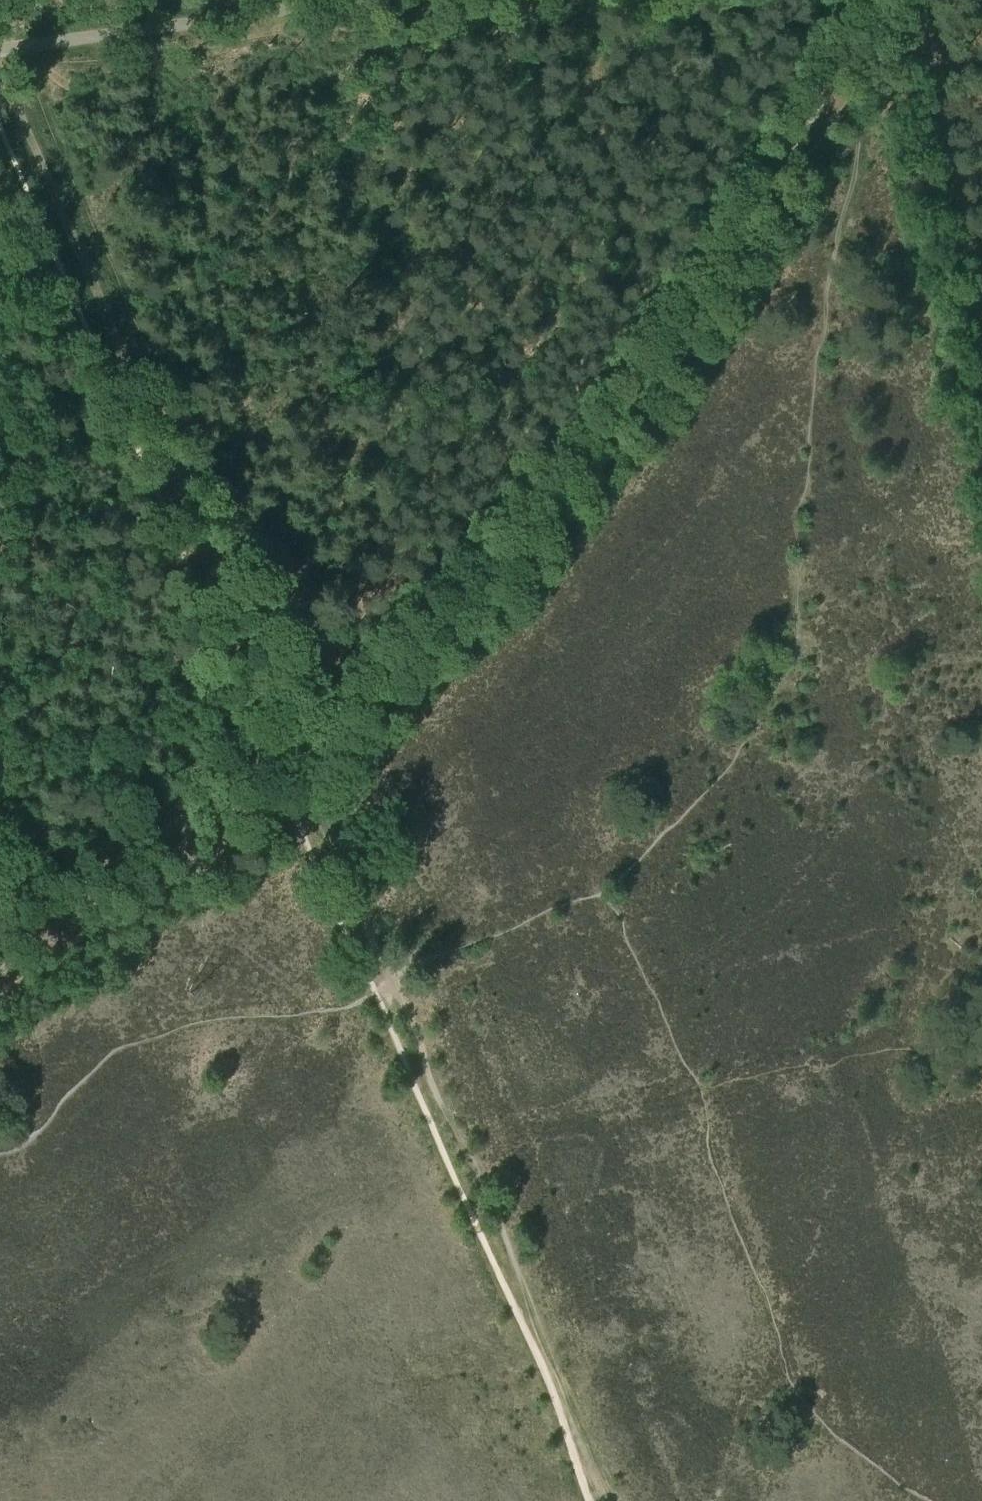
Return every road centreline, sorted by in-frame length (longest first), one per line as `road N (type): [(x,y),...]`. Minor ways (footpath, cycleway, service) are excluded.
road 1 (unclassified): [(17,45),(351,0)]

